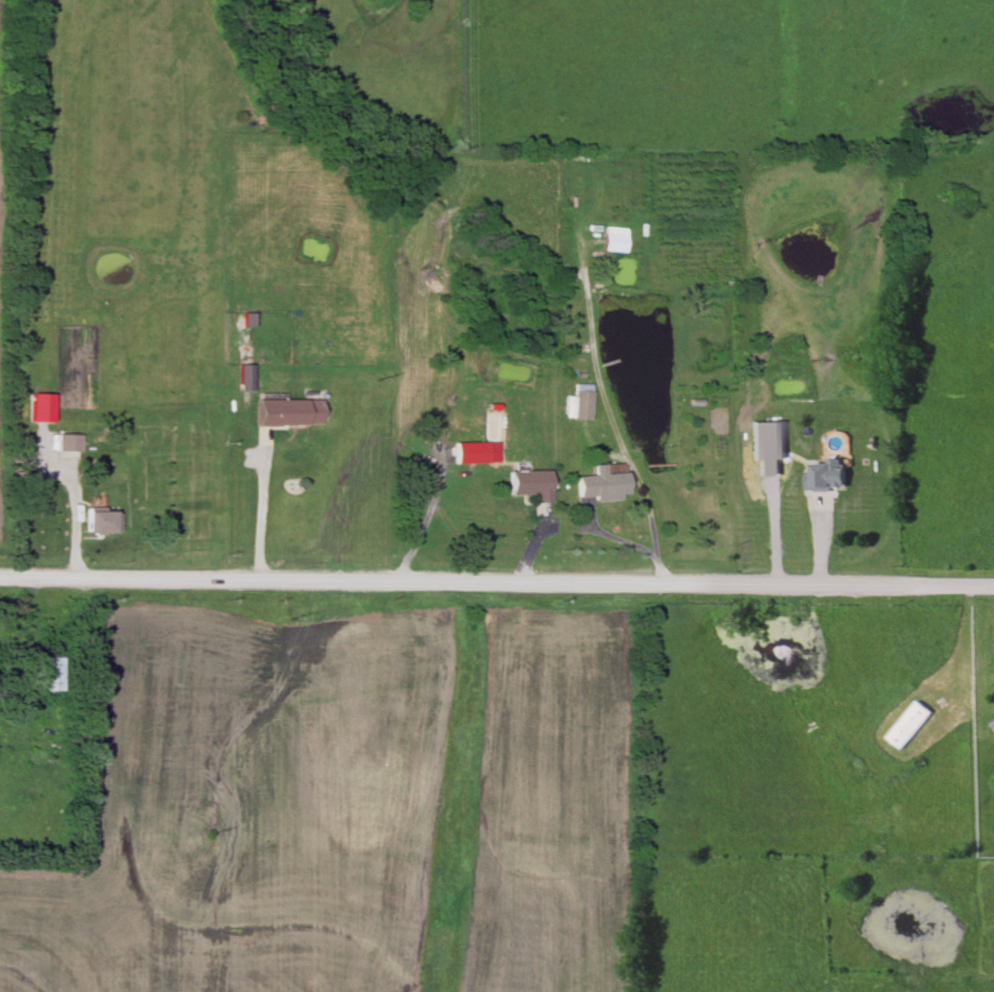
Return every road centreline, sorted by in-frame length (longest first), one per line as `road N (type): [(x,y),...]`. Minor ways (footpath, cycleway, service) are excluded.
road 1 (residential): [(993,585),(0,581)]

